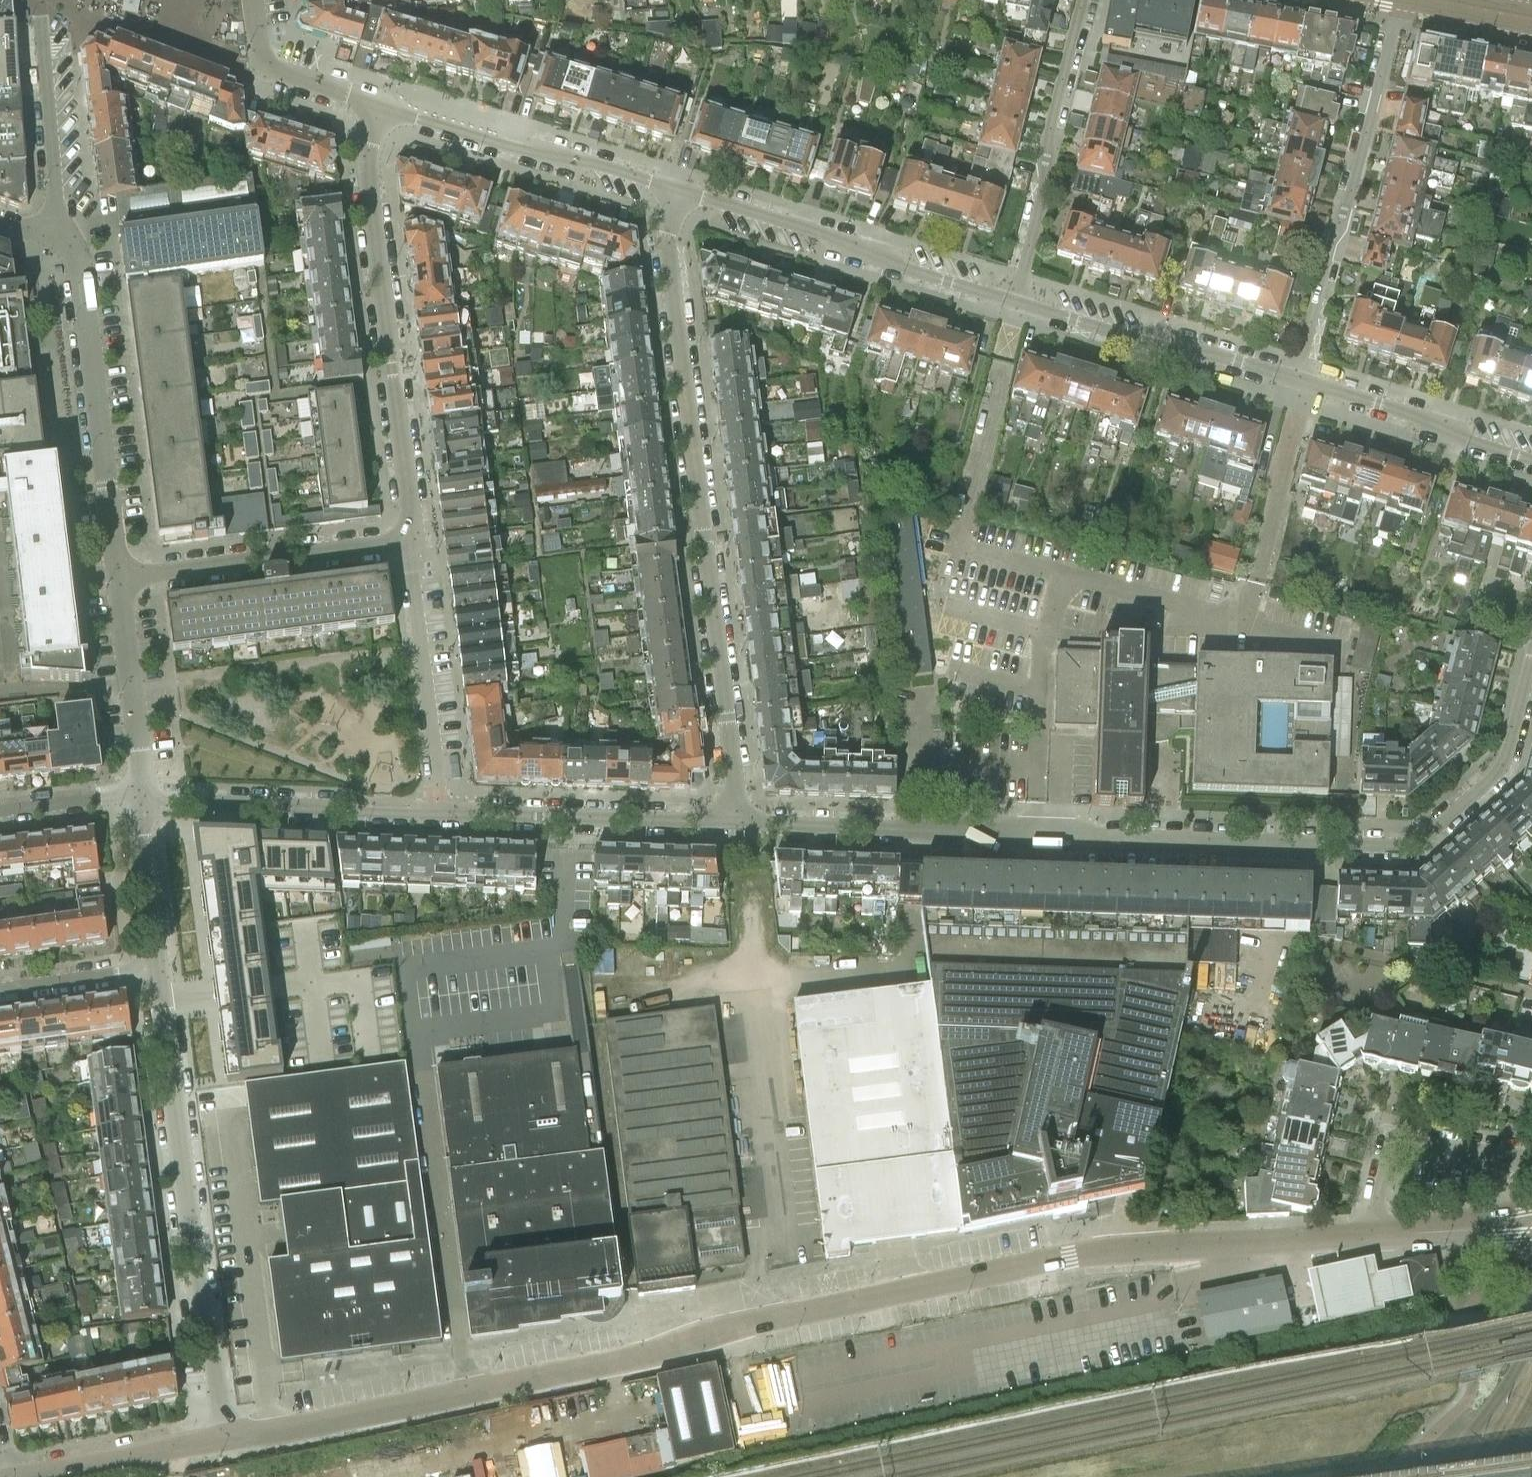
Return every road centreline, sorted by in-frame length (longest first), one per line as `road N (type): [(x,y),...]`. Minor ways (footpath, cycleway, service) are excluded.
road 1 (unclassified): [(223,1439),(1082,1258),(1367,1236)]
road 2 (residential): [(1531,667),(1507,761),(1410,845),(742,826)]
road 3 (residential): [(742,826),(666,235),(675,190)]
road 4 (residential): [(130,794),(174,803),(742,826)]
road 5 (residential): [(223,1439),(155,971)]
road 6 (residential): [(404,542),(412,520),(366,160),(377,108)]
road 7 (residential): [(1296,381),(1396,0)]
road 8 (residential): [(121,577),(77,250),(59,221)]
road 9 (residential): [(675,190),(1014,303)]
road 10 (residential): [(1079,0),(1014,303)]
road 11 (residential): [(377,108),(675,190)]
road 12 (residential): [(1014,303),(1296,381)]
road 13 (residential): [(121,577),(404,542)]
road 14 (residential): [(1296,381),(1531,461)]
road 15 (residential): [(437,782),(404,542)]
road 16 (residential): [(1367,1236),(1392,1147),(1531,1165)]
road 17 (residential): [(59,221),(37,0)]
road 18 (residential): [(130,794),(140,755),(121,577)]
road 19 (unclassified): [(20,1476),(223,1439)]
road 20 (residential): [(251,0),(260,61),(377,108)]
road 21 (residential): [(155,971),(130,794)]
road 22 (tertiary): [(1531,1331),(1494,1407),(1433,1476)]
road 23 (unclassified): [(1367,1236),(1531,1220)]
road 24 (residential): [(155,971),(0,991)]
road 25 (residential): [(0,812),(130,794)]

